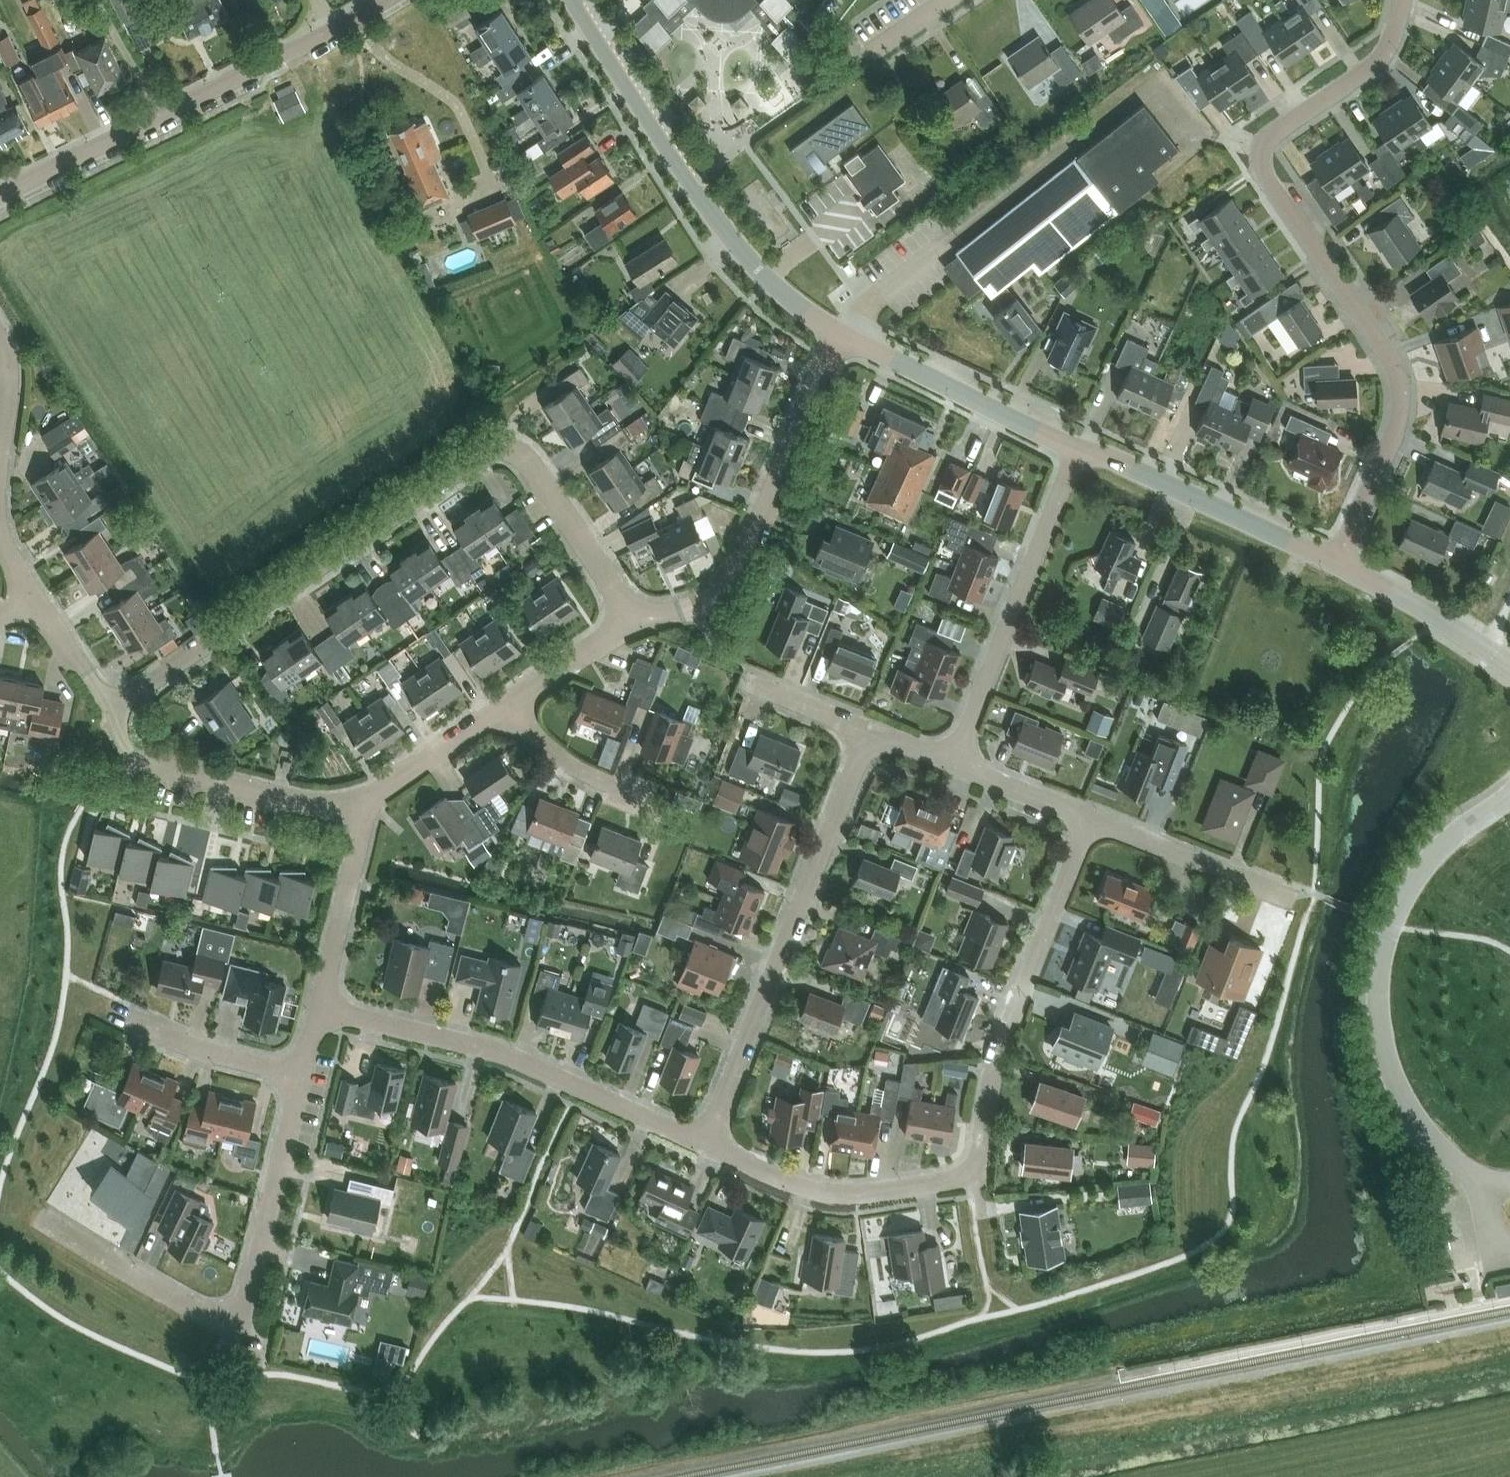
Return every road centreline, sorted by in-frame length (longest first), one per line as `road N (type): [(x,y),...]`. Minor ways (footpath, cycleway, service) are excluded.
road 1 (residential): [(111,709),(492,448),(529,462),(637,623)]
road 2 (residential): [(1336,563),(1394,433),(1399,381),(1261,160),(1268,137),(1377,63),(1401,0)]
road 3 (unclassified): [(1509,796),(1445,844),(1413,883),(1391,924),(1379,986),(1384,1048),(1401,1092),(1434,1141),(1483,1188)]
road 4 (residential): [(704,1145),(870,730)]
road 5 (tertiary): [(840,331),(793,300),(730,237),(574,0)]
road 6 (residential): [(704,1145),(505,1055),(318,1008)]
road 7 (residential): [(840,331),(739,572),(696,607),(637,623)]
road 8 (residential): [(979,1177),(1001,1045),(1091,819)]
road 9 (residential): [(955,764),(1079,447)]
road 10 (residential): [(357,803),(308,805),(141,762),(109,722),(111,709)]
road 11 (residential): [(979,1177),(829,1194),(704,1145)]
road 12 (tertiary): [(1336,563),(1079,447)]
road 13 (tertiary): [(1079,447),(840,331)]
road 14 (residential): [(239,1334),(302,1076)]
road 15 (residential): [(239,1334),(42,1221)]
road 16 (residential): [(1288,897),(1091,819)]
road 17 (residential): [(318,1008),(361,833),(357,803)]
road 18 (tertiary): [(1509,665),(1336,563)]
road 19 (residential): [(160,115),(337,28)]
road 20 (residential): [(302,1076),(193,1047),(118,1015)]
road 21 (residential): [(509,705),(357,803)]
road 22 (residential): [(0,194),(160,115)]
road 23 (residential): [(645,798),(573,765),(509,705)]
road 24 (residential): [(637,623),(509,705)]
road 25 (residential): [(1091,819),(955,764)]
road 26 (residential): [(111,709),(32,600)]
road 27 (residential): [(97,0),(160,115)]
road 28 (residential): [(870,730),(755,684)]

